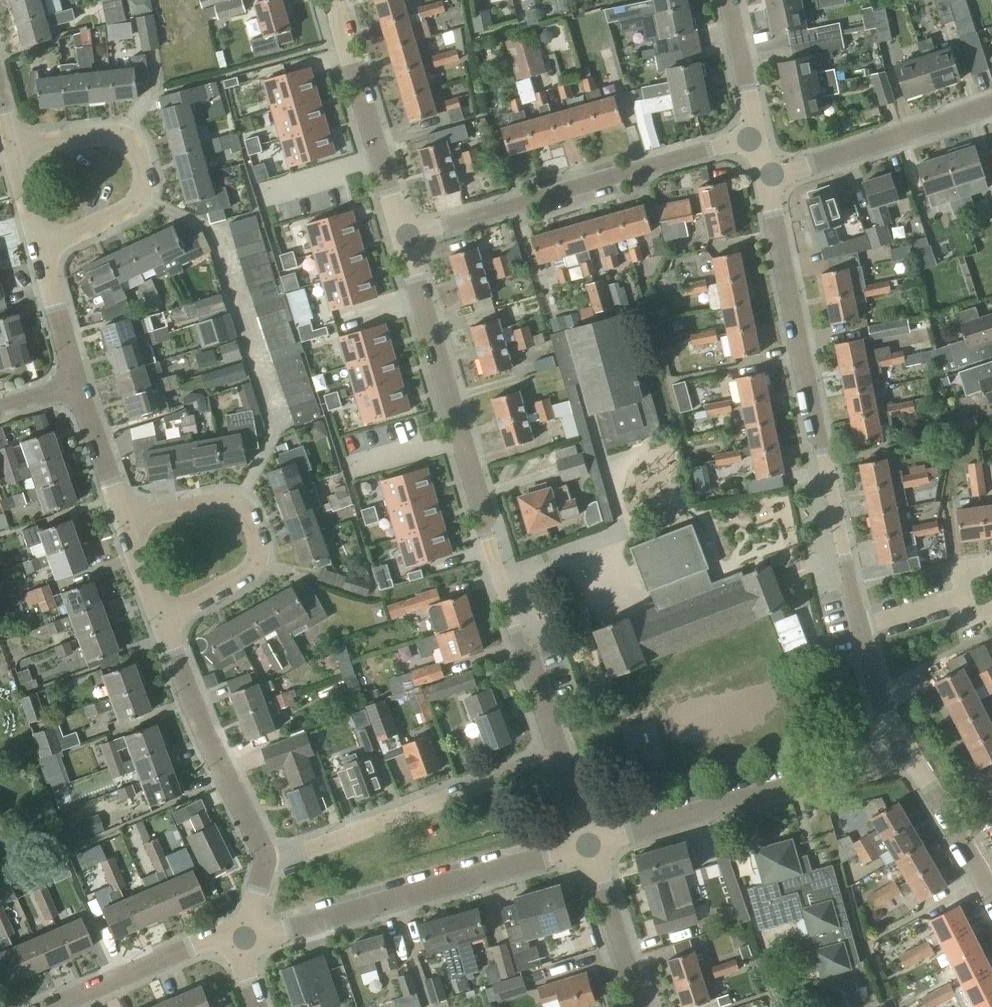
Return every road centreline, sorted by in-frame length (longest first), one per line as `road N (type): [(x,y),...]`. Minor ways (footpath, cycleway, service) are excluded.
road 1 (residential): [(560,755),(406,238)]
road 2 (residential): [(861,629),(760,176)]
road 3 (residential): [(232,934),(257,938),(585,842)]
road 4 (residential): [(406,238),(751,145)]
road 5 (residential): [(585,842),(904,747)]
road 6 (residential): [(262,870),(560,755)]
road 7 (residential): [(41,245),(141,200),(146,177),(137,143),(103,134),(16,156)]
road 8 (residential): [(162,616),(249,568),(258,532),(239,503),(212,502),(129,524)]
road 9 (residential): [(262,870),(256,836),(162,616)]
road 10 (residential): [(406,238),(335,0)]
road 11 (residential): [(760,176),(991,103)]
road 12 (residential): [(60,1006),(232,934)]
road 13 (residential): [(991,900),(904,747)]
road 14 (residential): [(637,1006),(585,842)]
road 15 (residential): [(751,145),(724,0)]
road 16 (residential): [(75,388),(41,245)]
road 17 (residential): [(129,524),(75,388)]
road 18 (residential): [(904,747),(870,672),(861,629)]

